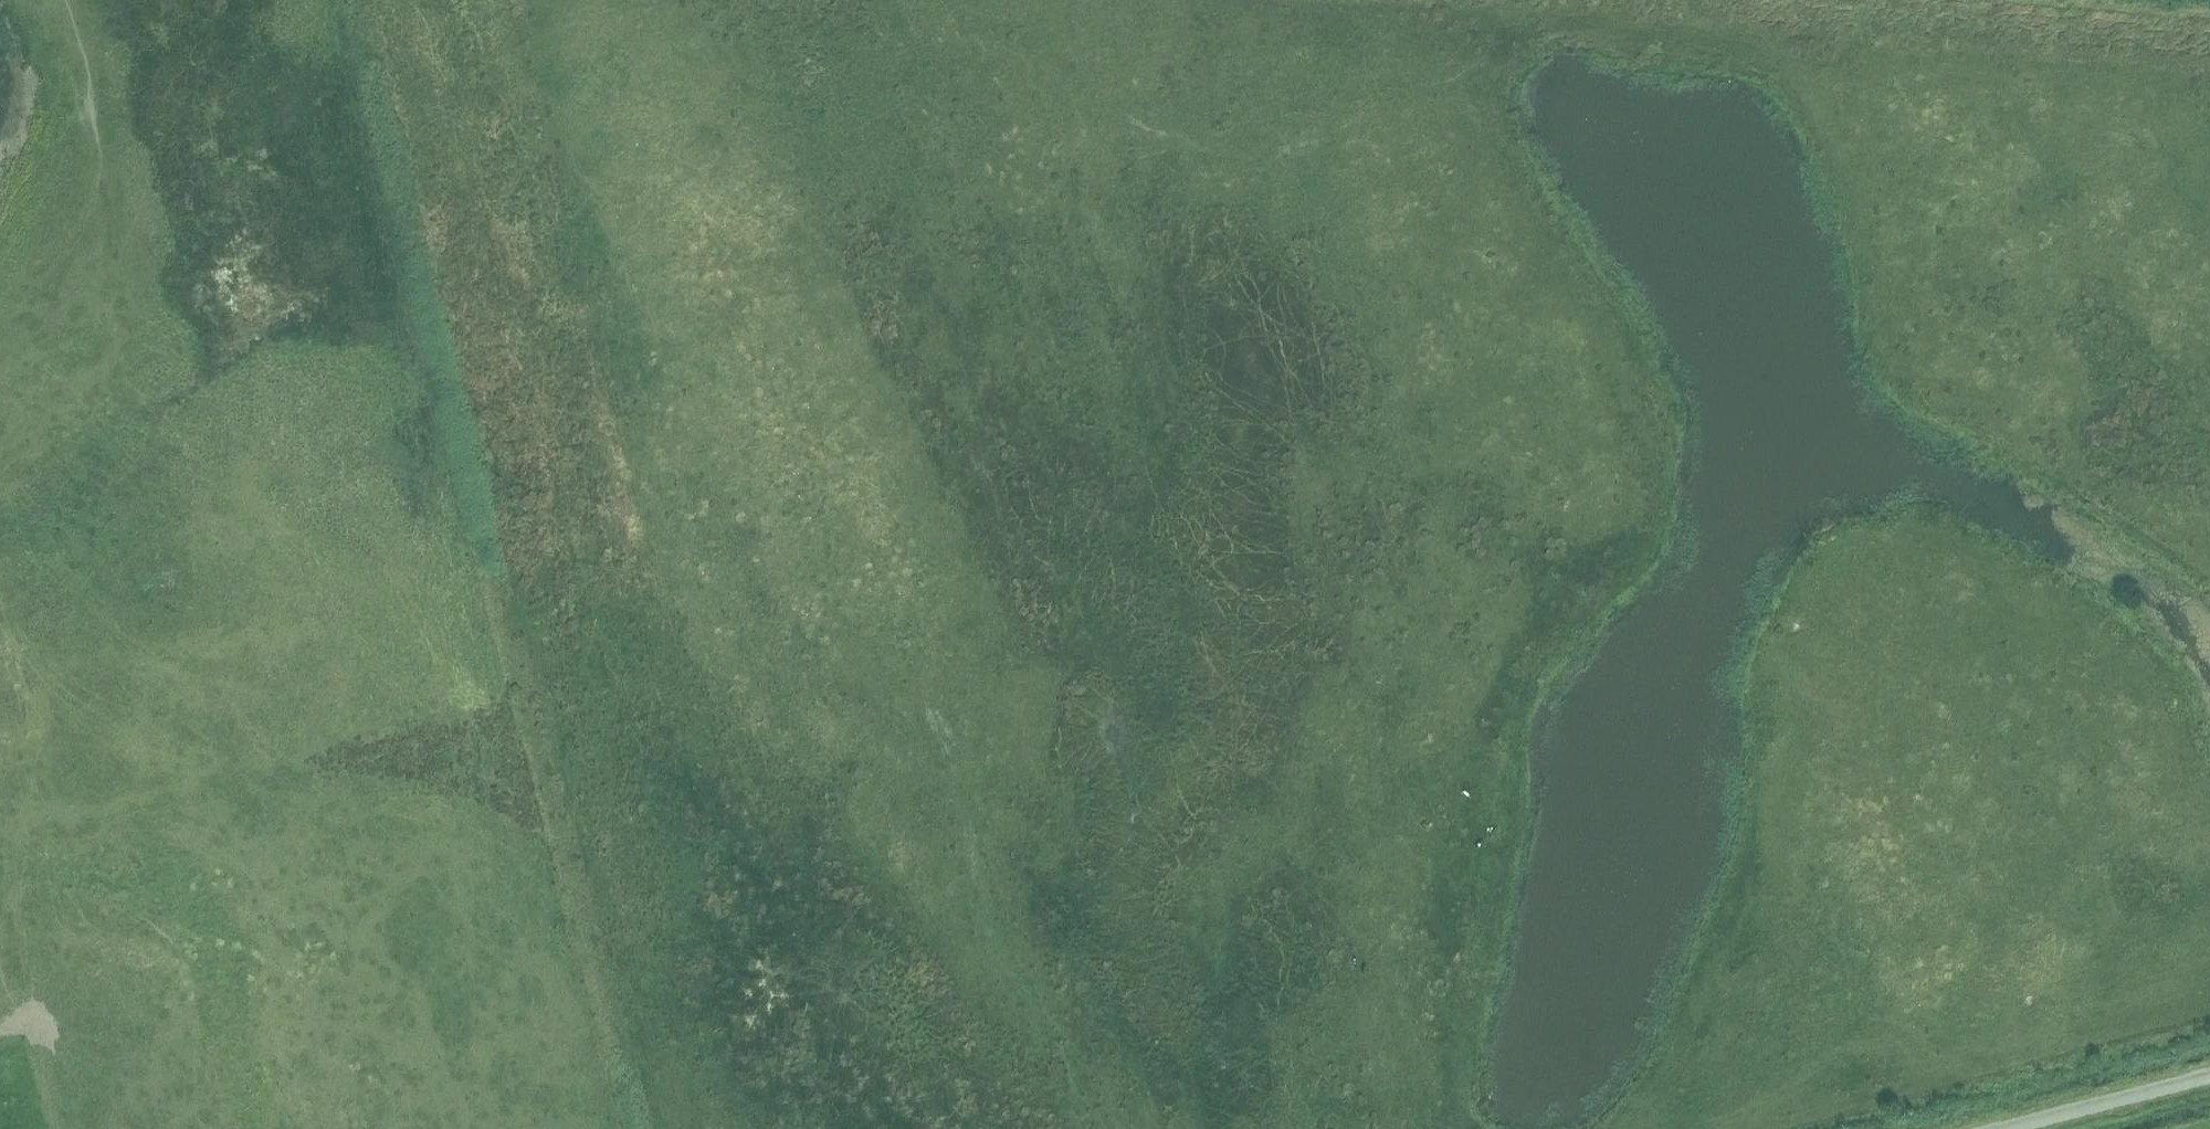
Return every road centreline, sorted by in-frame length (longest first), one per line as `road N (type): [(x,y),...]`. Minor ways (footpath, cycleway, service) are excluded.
road 1 (unclassified): [(2004,1128),(2209,1077)]

